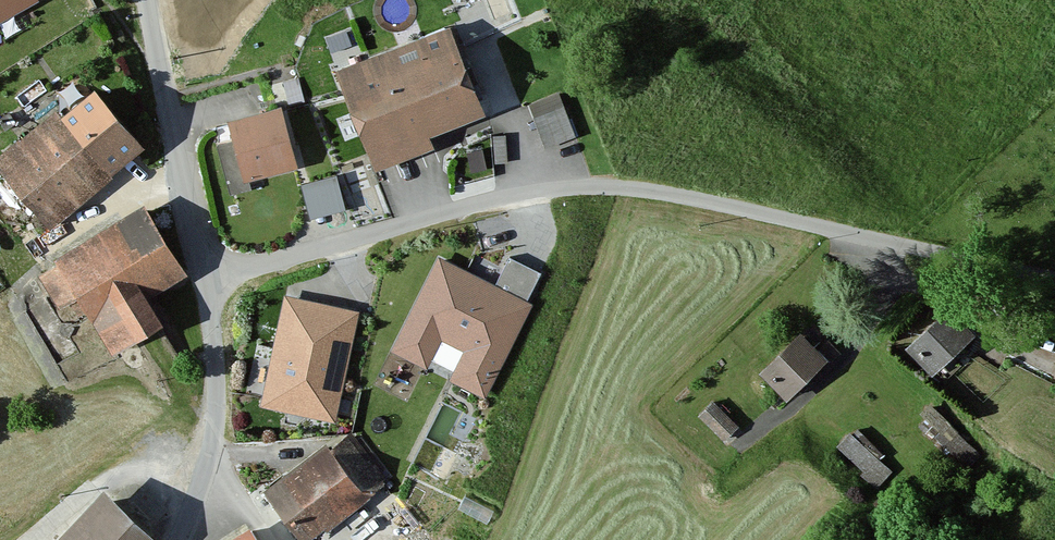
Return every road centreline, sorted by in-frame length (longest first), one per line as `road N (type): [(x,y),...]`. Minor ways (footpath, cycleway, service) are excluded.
road 1 (residential): [(204,284),(538,186),(696,194),(1054,282)]
road 2 (residential): [(148,0),(204,284)]
road 3 (residential): [(204,284),(214,430),(177,539)]

